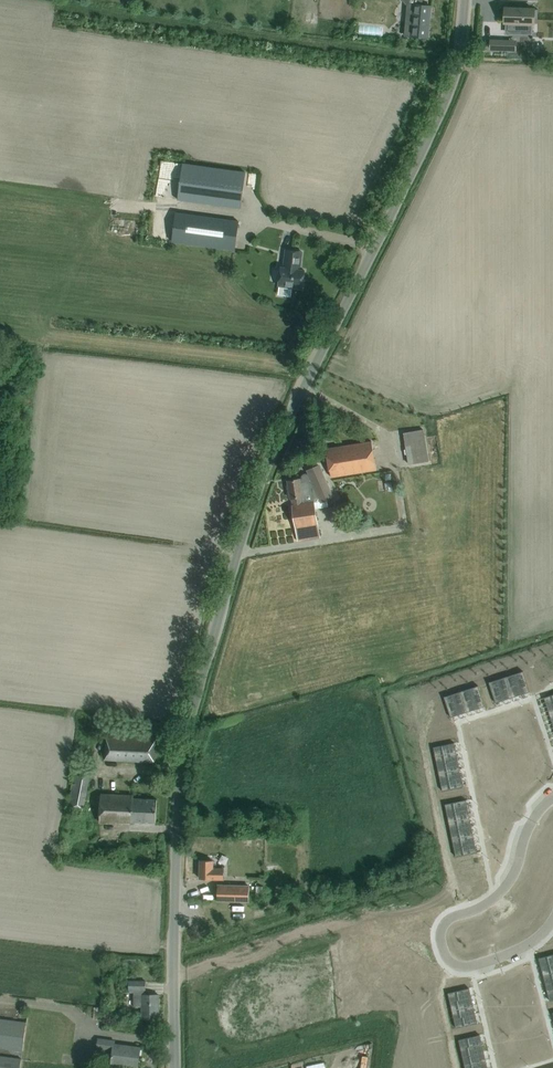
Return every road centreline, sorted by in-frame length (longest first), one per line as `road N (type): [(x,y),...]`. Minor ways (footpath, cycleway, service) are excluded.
road 1 (unclassified): [(175,1067),(177,787),(187,721),(269,466),(443,113),(471,0)]
road 2 (residential): [(552,796),(529,823),(508,881),(487,903),(446,920),(440,945),(453,962),(480,965),(534,941),(552,920)]

